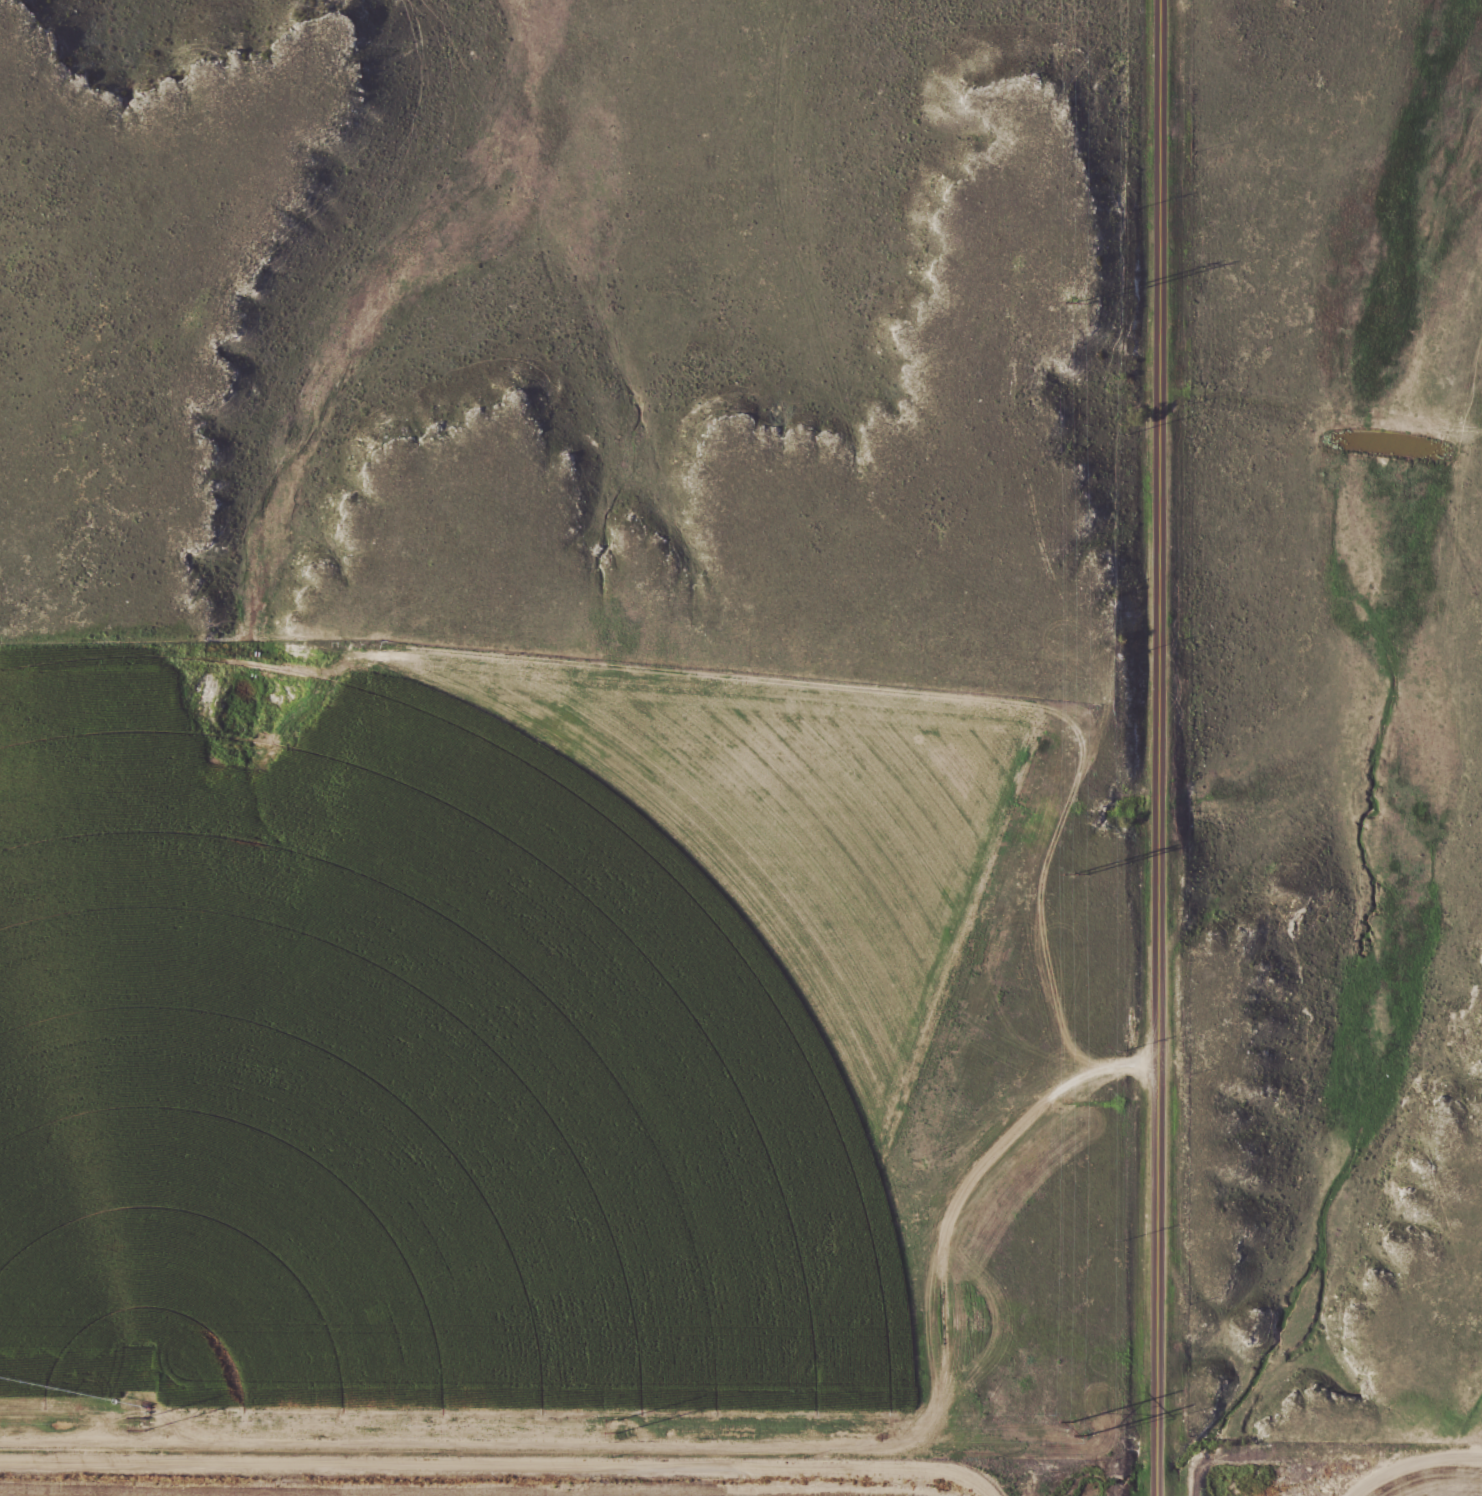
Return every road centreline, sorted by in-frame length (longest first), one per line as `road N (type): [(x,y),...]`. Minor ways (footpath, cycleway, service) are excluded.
road 1 (secondary): [(1162,1495),(1165,0)]

